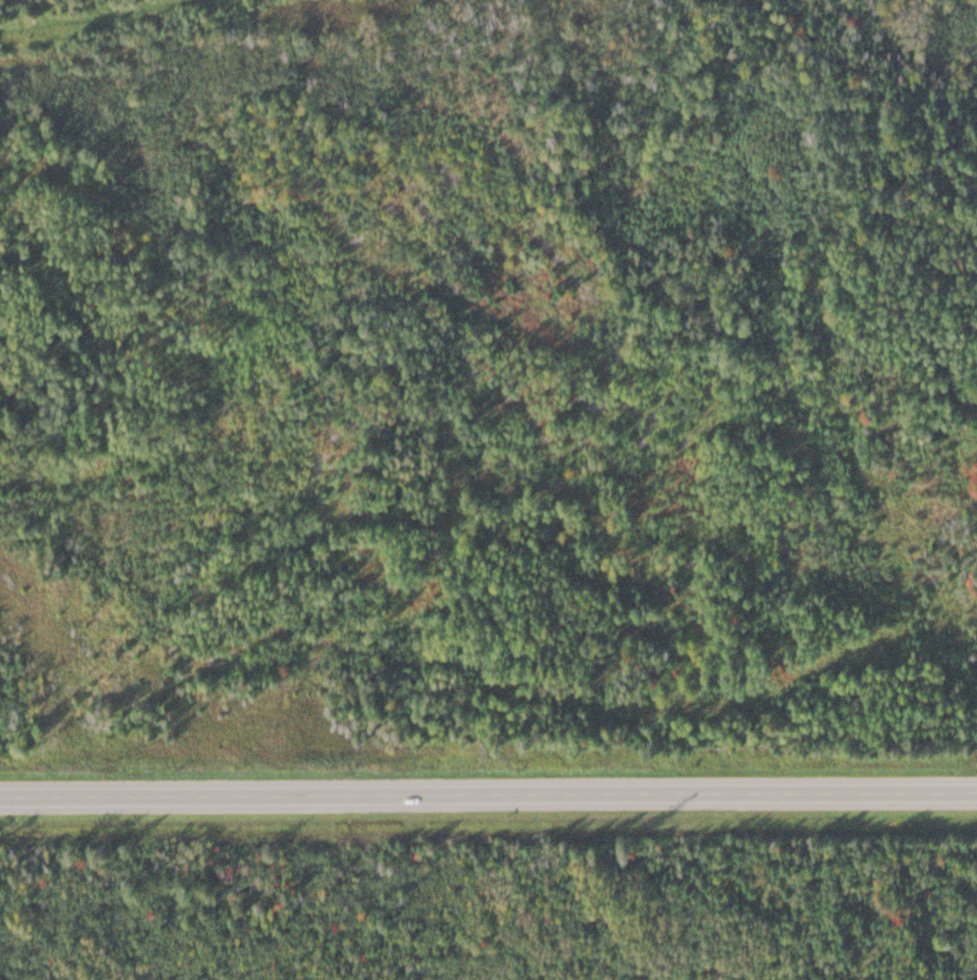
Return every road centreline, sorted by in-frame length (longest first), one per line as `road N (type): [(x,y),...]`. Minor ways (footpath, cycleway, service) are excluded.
road 1 (primary): [(0,790),(976,784)]

